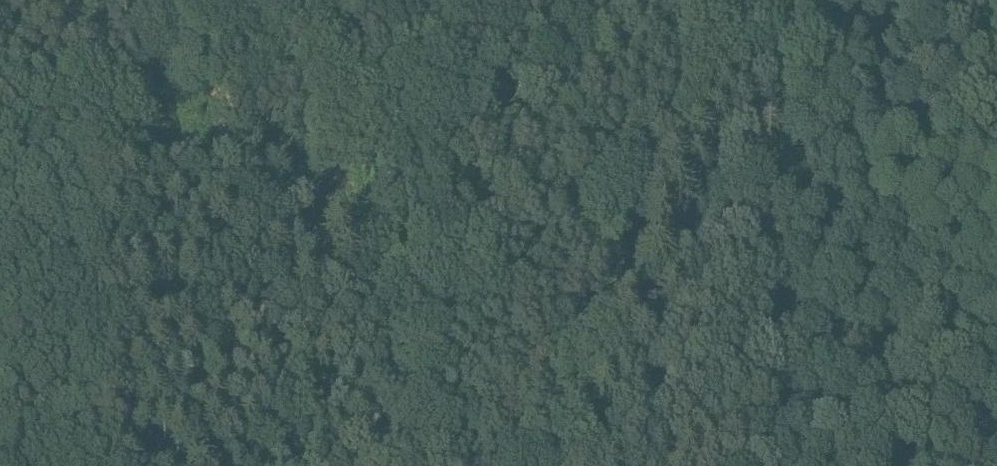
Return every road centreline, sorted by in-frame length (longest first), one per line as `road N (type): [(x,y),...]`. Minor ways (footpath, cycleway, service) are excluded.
road 1 (track): [(370,465),(385,328),(388,0)]

